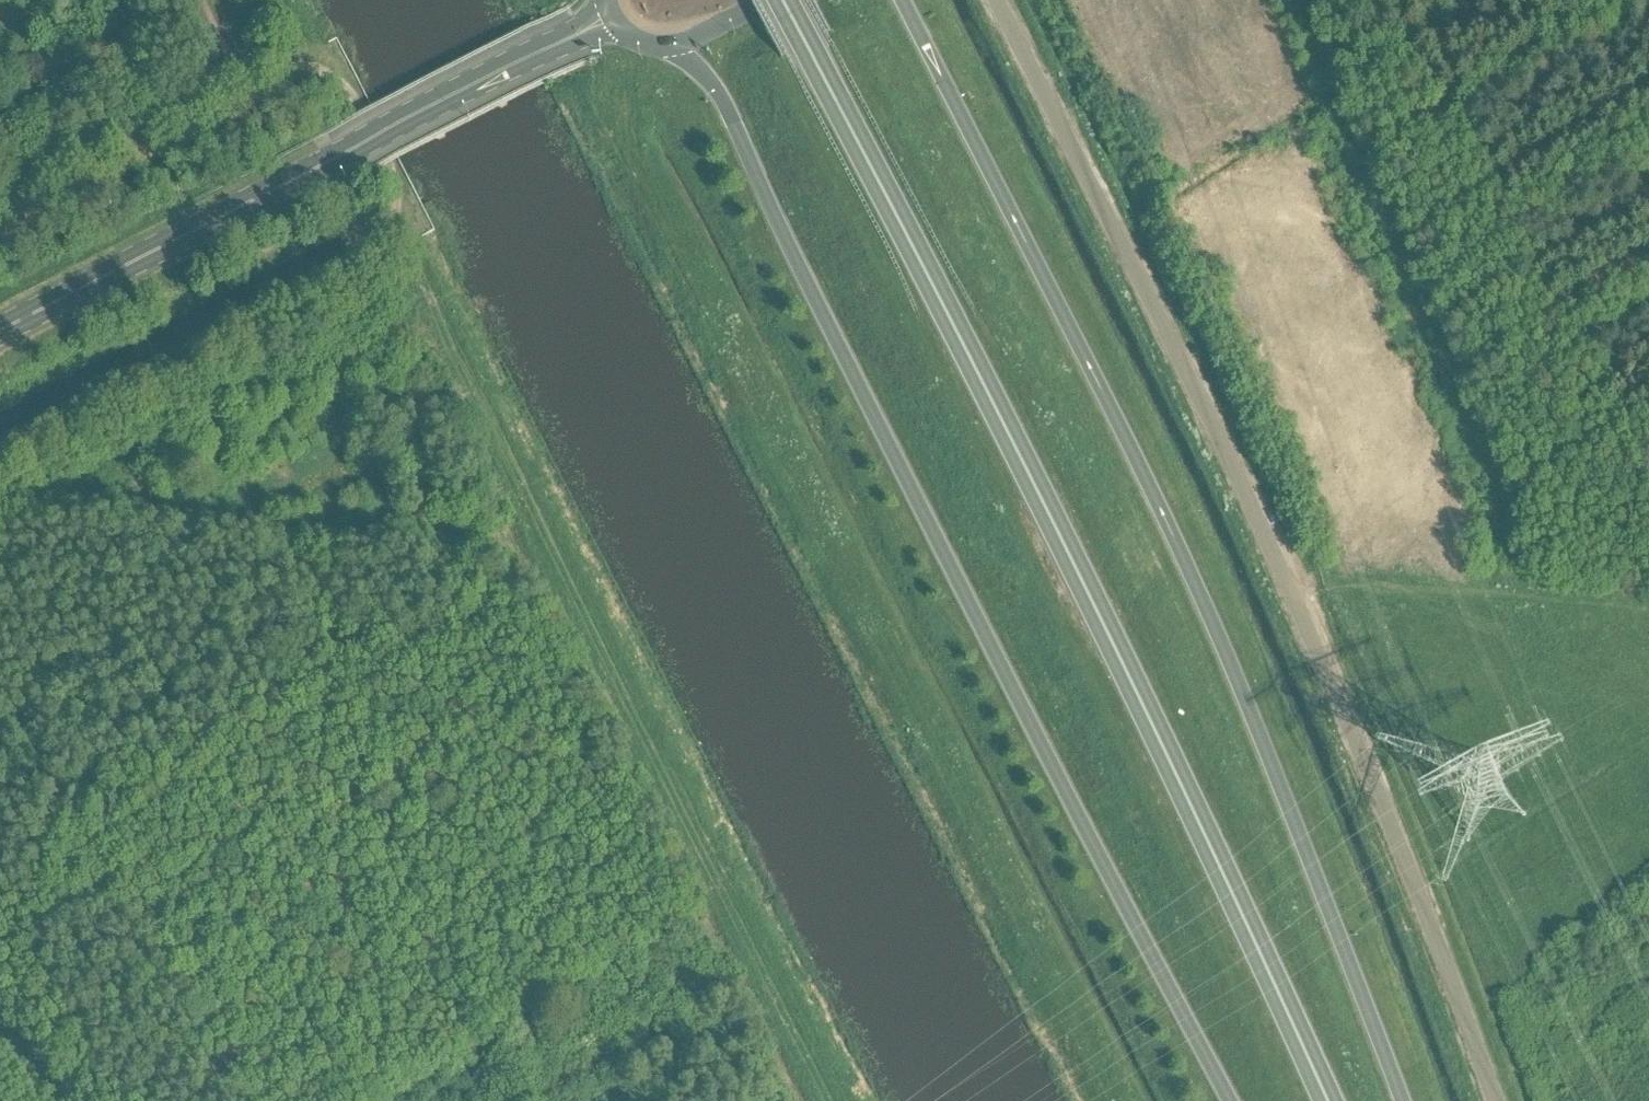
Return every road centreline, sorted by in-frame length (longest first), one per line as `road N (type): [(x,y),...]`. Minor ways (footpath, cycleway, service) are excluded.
road 1 (trunk): [(1328,1100),(1091,601),(783,0)]
road 2 (trunk): [(1400,1100),(1196,588),(898,0)]
road 3 (unclassified): [(1504,1100),(1213,416),(1001,0)]
road 4 (trunk): [(674,48),(722,99),(891,454),(1233,1100)]
road 5 (primary): [(0,333),(615,18)]

